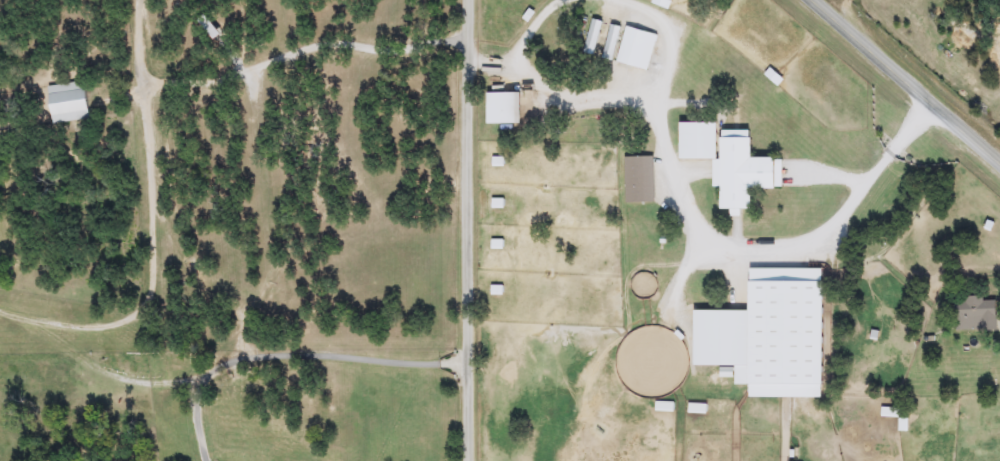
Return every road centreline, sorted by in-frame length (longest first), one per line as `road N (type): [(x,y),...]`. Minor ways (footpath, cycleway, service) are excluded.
road 1 (residential): [(468,460),(471,0)]
road 2 (residential): [(468,363),(347,372),(281,363),(84,396)]
road 3 (tertiary): [(804,0),(999,167)]

